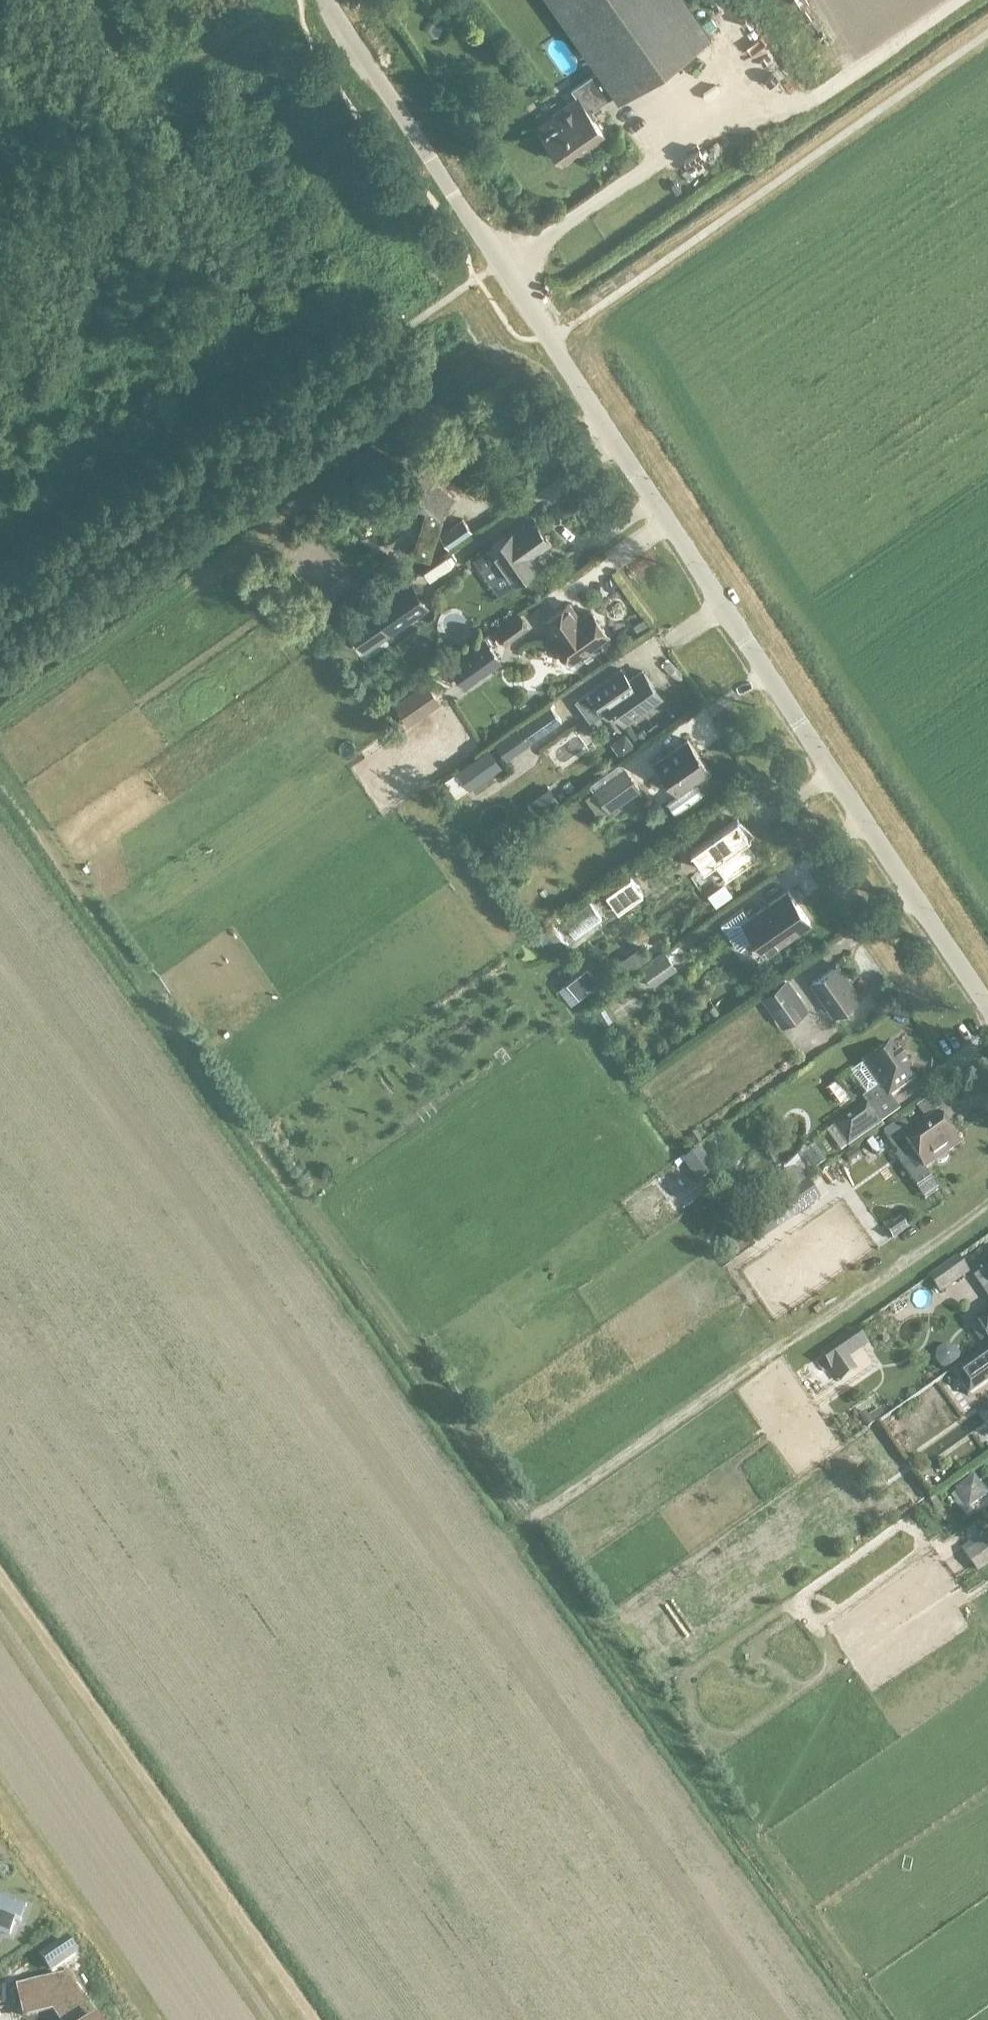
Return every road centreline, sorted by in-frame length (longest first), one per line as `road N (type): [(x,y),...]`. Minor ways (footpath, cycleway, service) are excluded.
road 1 (tertiary): [(987,1004),(323,0)]

